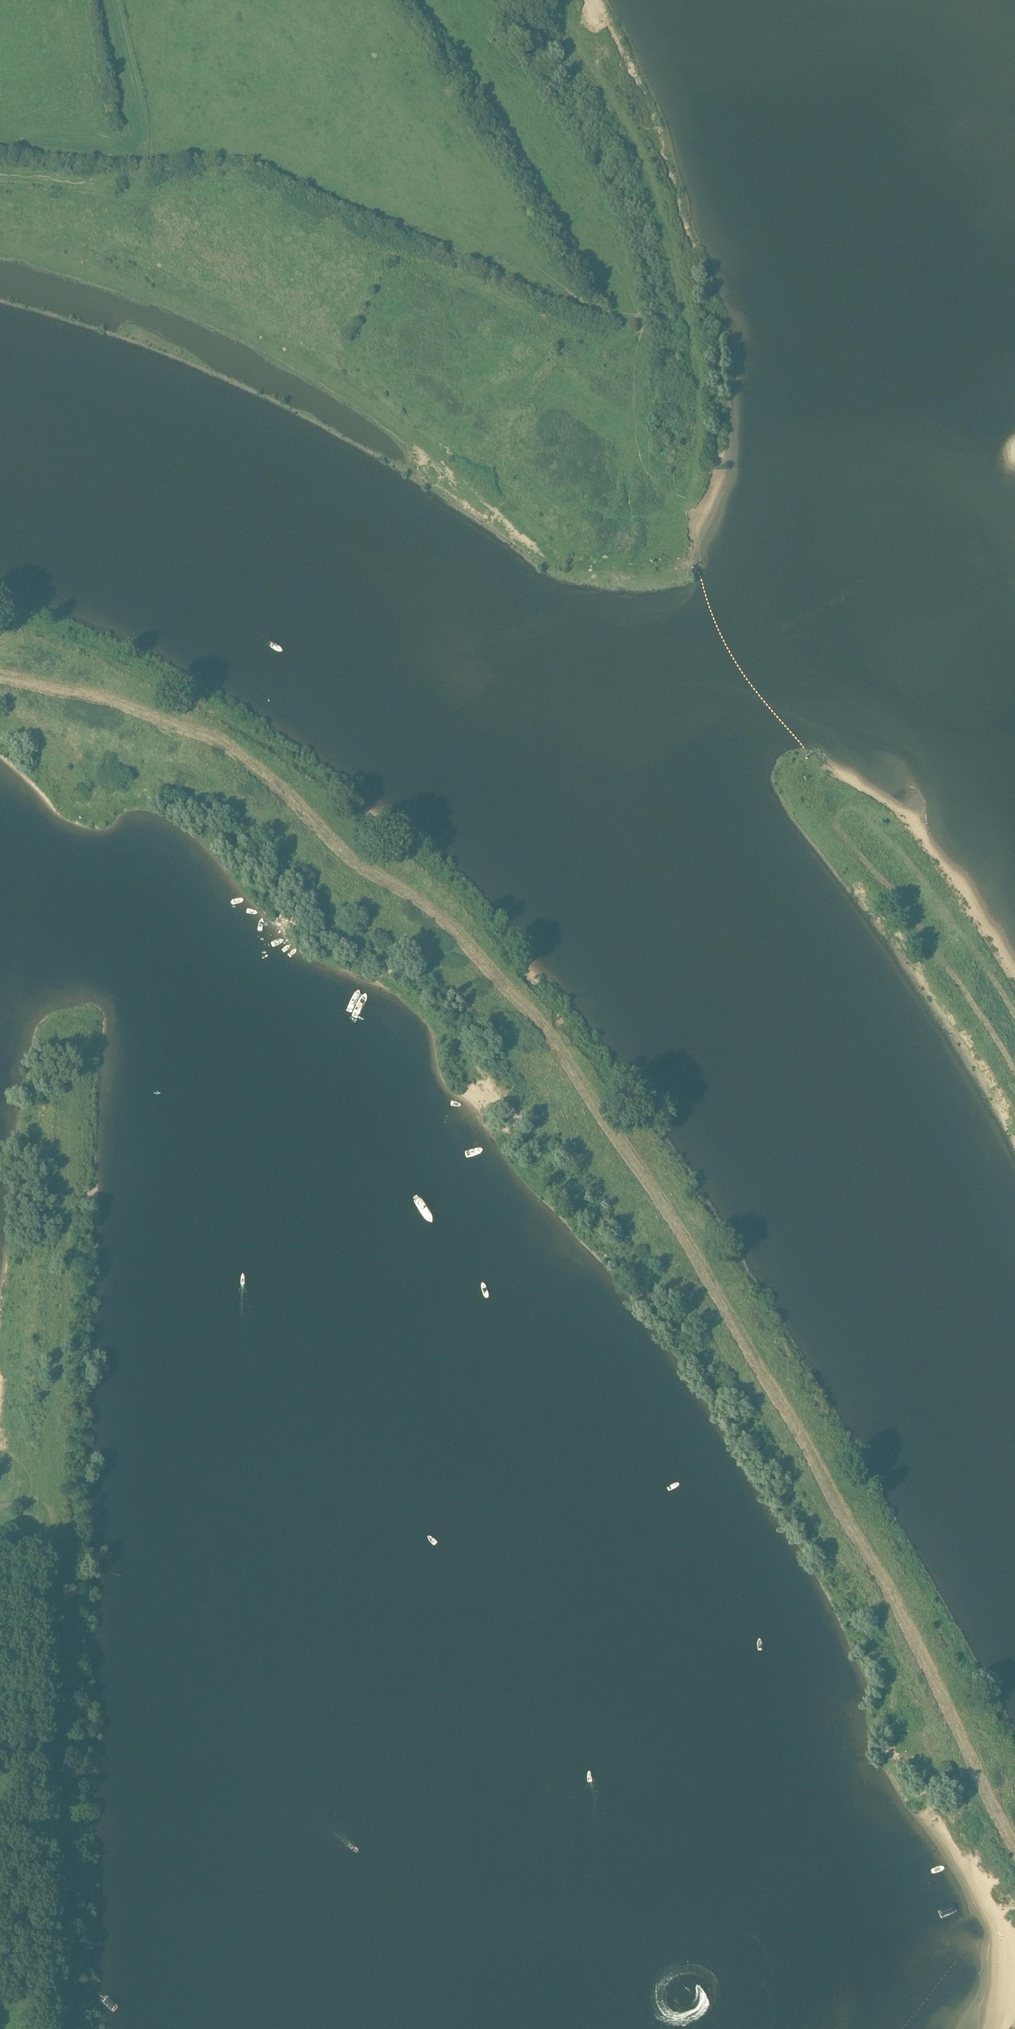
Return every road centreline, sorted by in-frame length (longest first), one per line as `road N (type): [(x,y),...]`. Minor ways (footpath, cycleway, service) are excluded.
road 1 (track): [(55,2028),(47,1515),(31,1499),(0,1501)]

